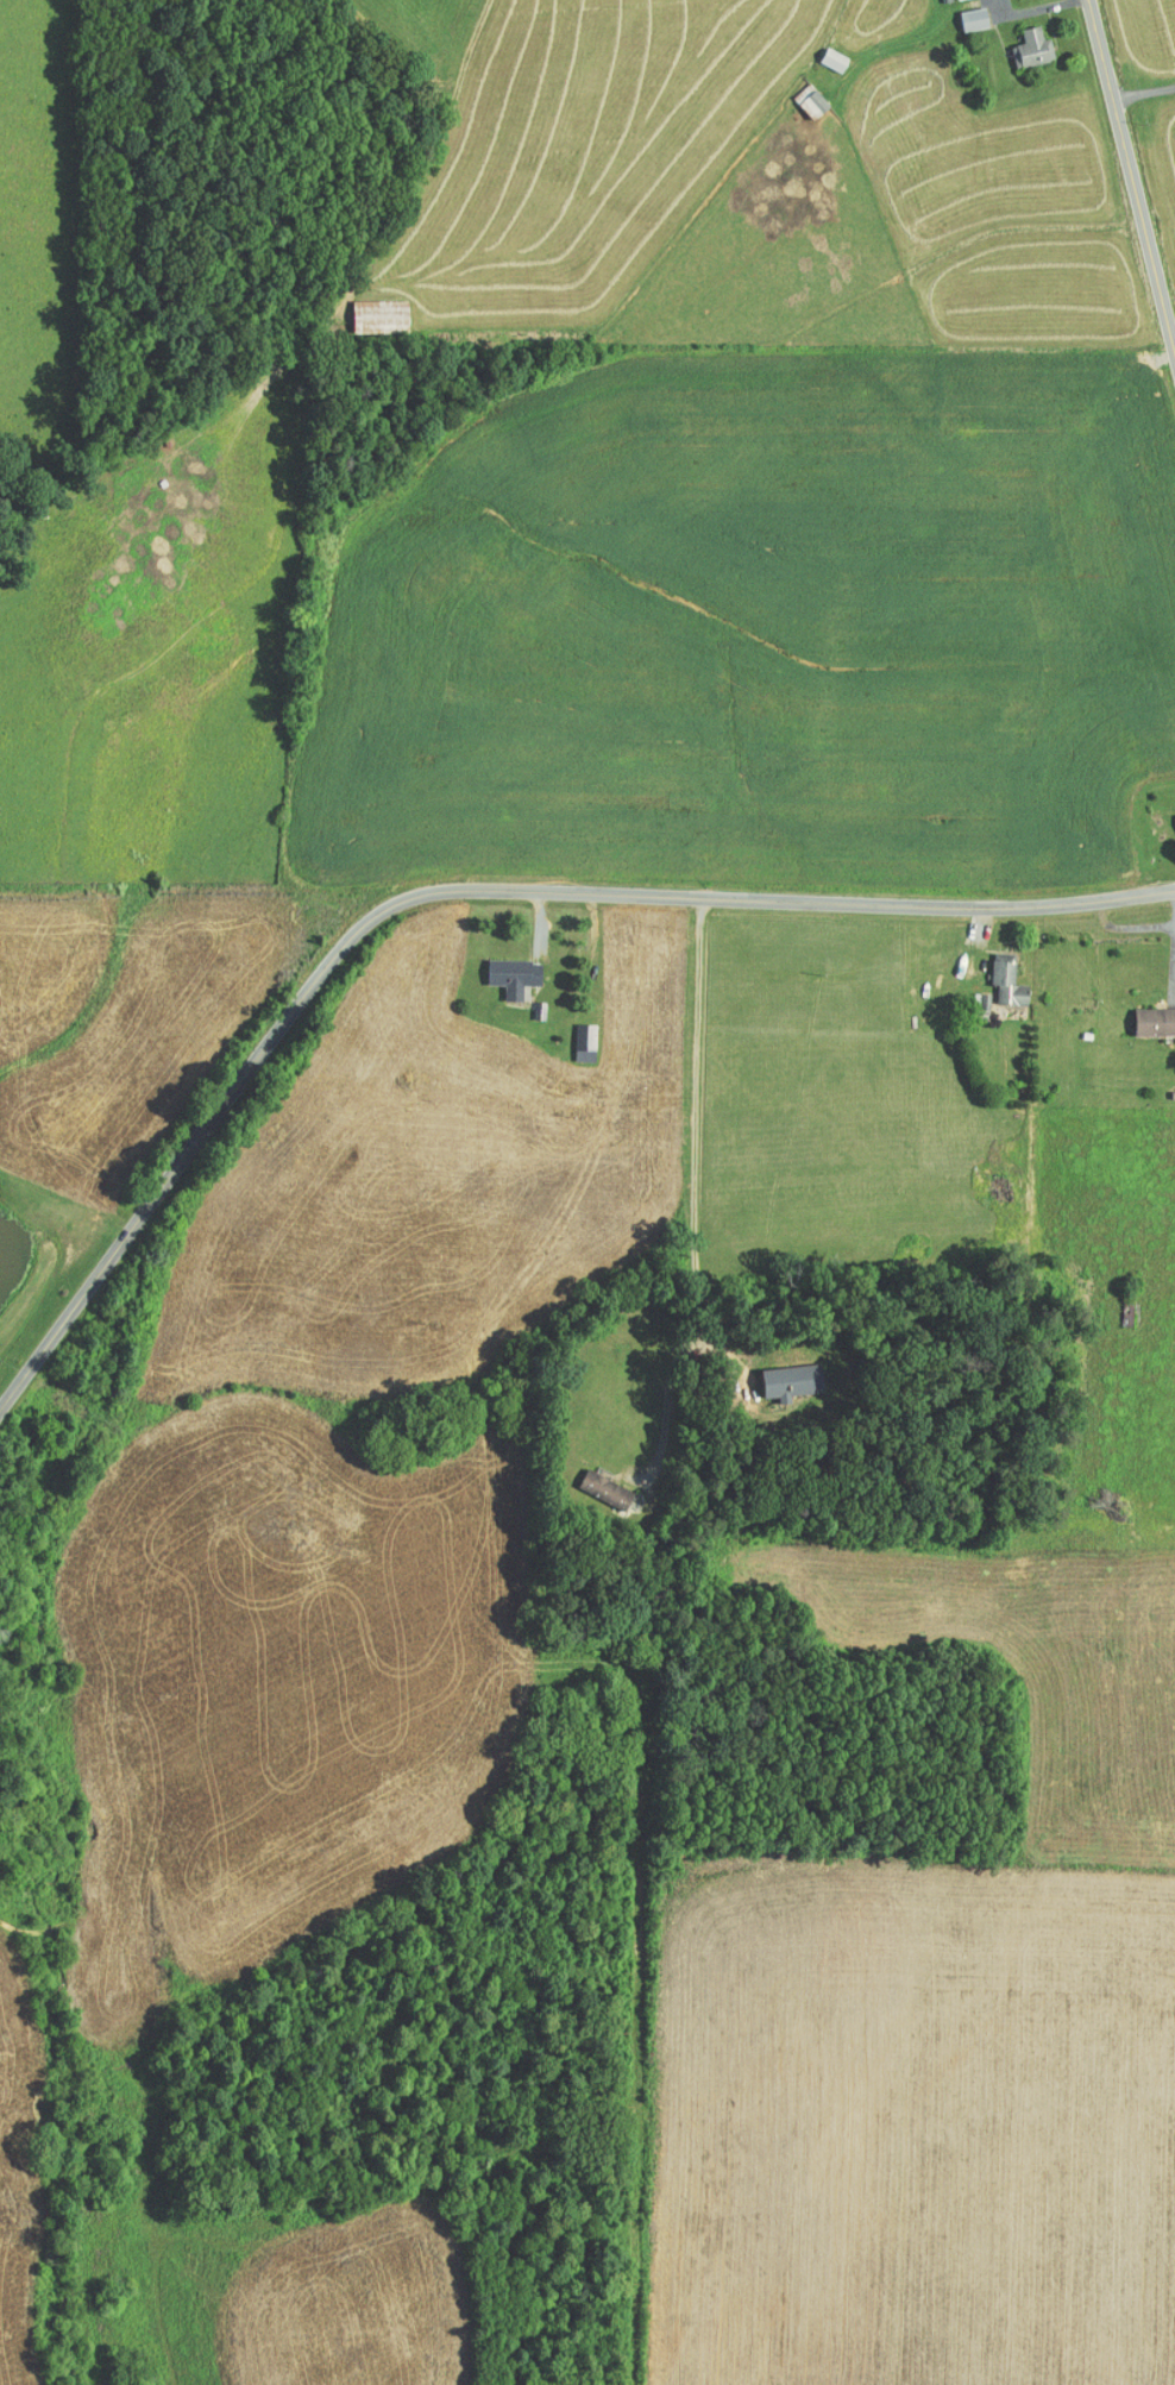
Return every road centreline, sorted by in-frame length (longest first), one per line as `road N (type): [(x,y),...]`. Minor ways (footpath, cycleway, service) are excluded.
road 1 (residential): [(0,1407),(291,1012),(362,927),(389,906),(425,895),(521,891),(1014,910),(1174,890)]
road 2 (tertiary): [(1174,357),(1087,0)]

